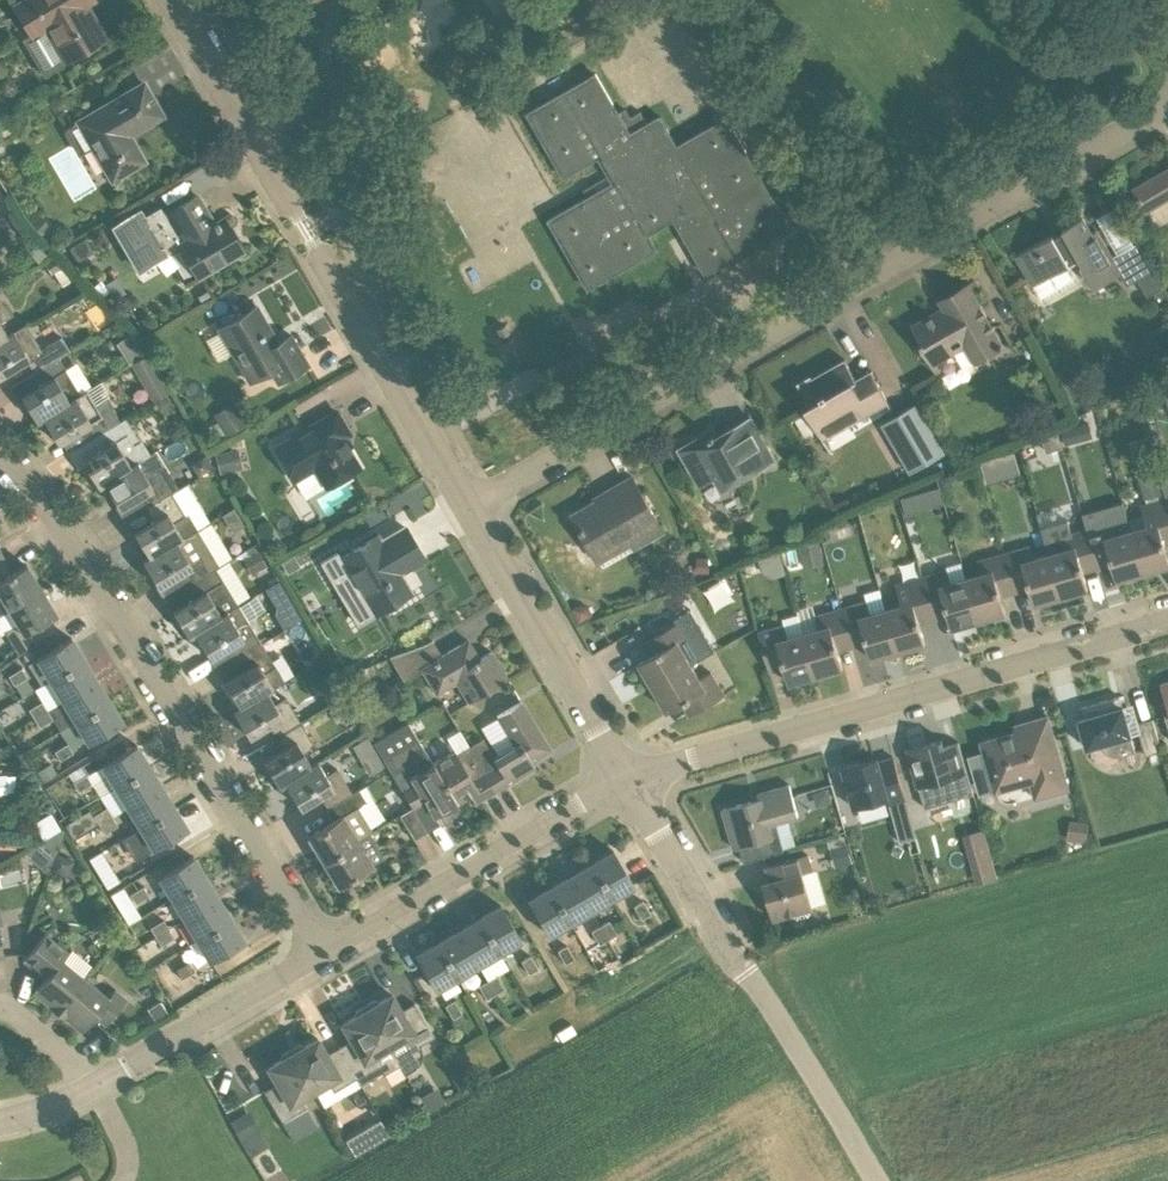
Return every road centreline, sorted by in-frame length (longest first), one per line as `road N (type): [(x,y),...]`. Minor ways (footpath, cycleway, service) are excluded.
road 1 (residential): [(471,518),(1167,103)]
road 2 (residential): [(471,518),(171,0)]
road 3 (residential): [(321,949),(78,548),(0,452)]
road 4 (residential): [(633,782),(1167,624)]
road 5 (residential): [(877,1180),(765,1015),(633,782)]
road 6 (residential): [(321,949),(633,782)]
road 7 (residential): [(633,782),(471,518)]
road 8 (residential): [(94,1086),(321,949)]
road 9 (residential): [(0,1008),(44,1034),(94,1086)]

